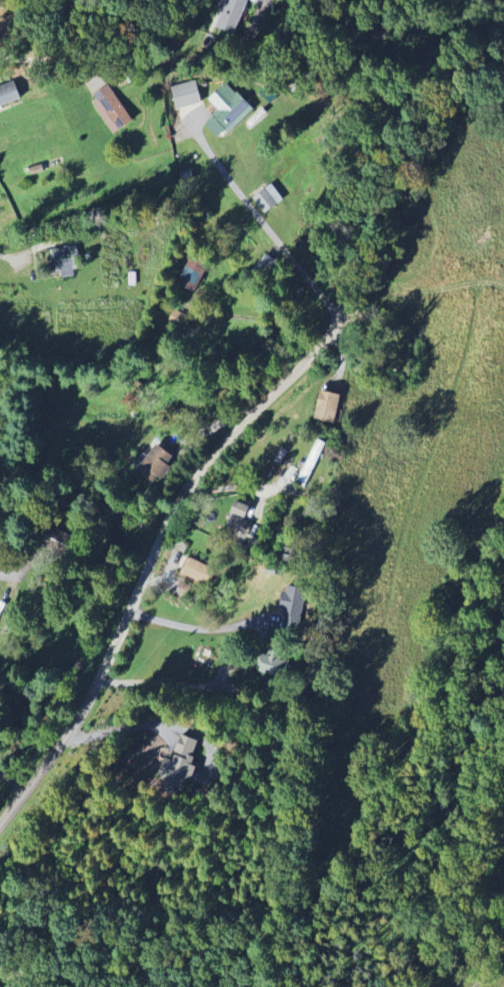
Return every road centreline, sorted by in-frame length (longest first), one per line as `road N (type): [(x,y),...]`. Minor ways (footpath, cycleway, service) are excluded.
road 1 (residential): [(0,826),(95,695),(202,469),(304,371),(331,334),(350,278),(365,185)]
road 2 (residential): [(0,60),(180,62)]
road 3 (residential): [(188,495),(302,492),(317,537)]

